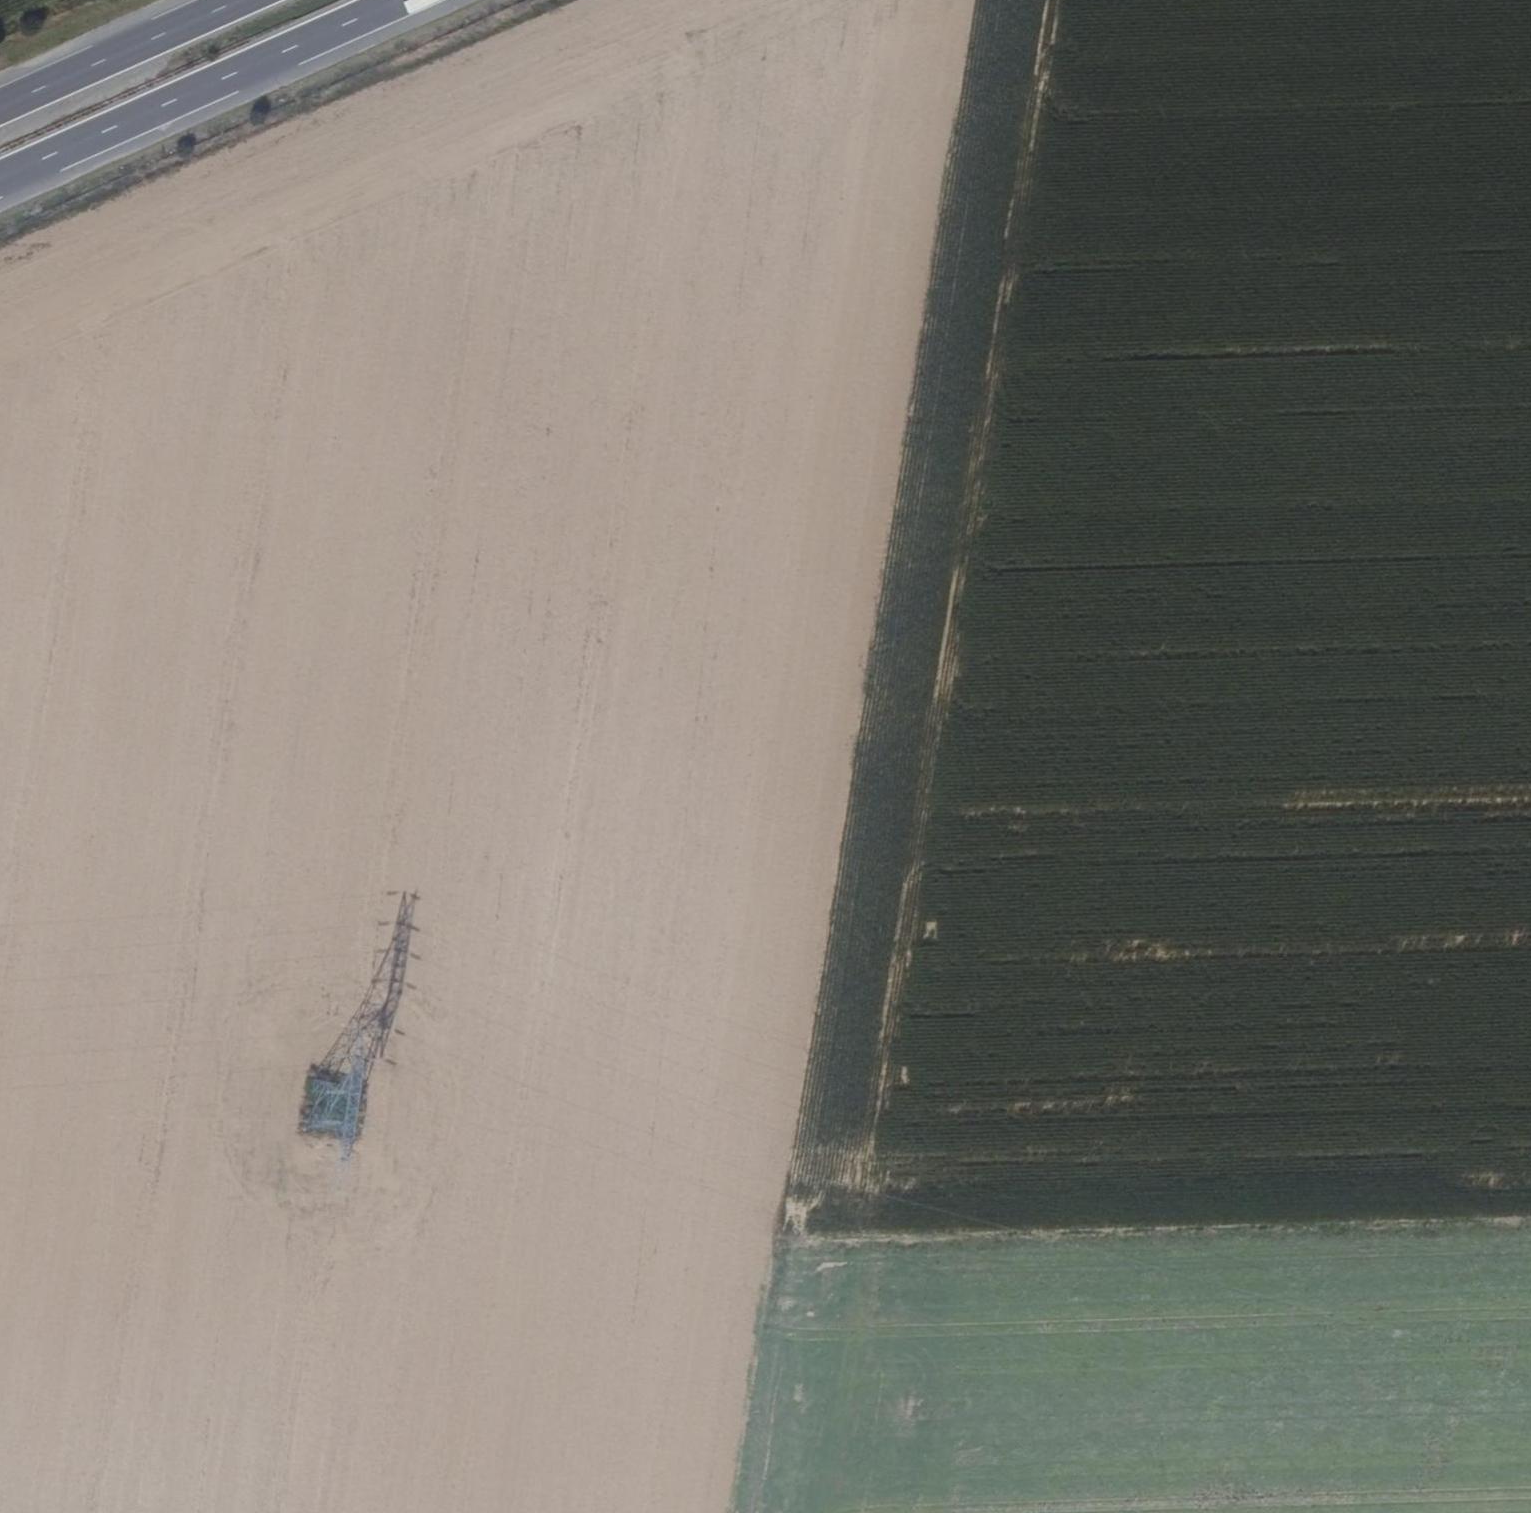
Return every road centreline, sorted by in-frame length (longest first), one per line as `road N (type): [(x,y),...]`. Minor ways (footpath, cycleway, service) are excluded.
road 1 (trunk): [(0,173),(387,0)]
road 2 (trunk): [(240,0),(0,109)]

